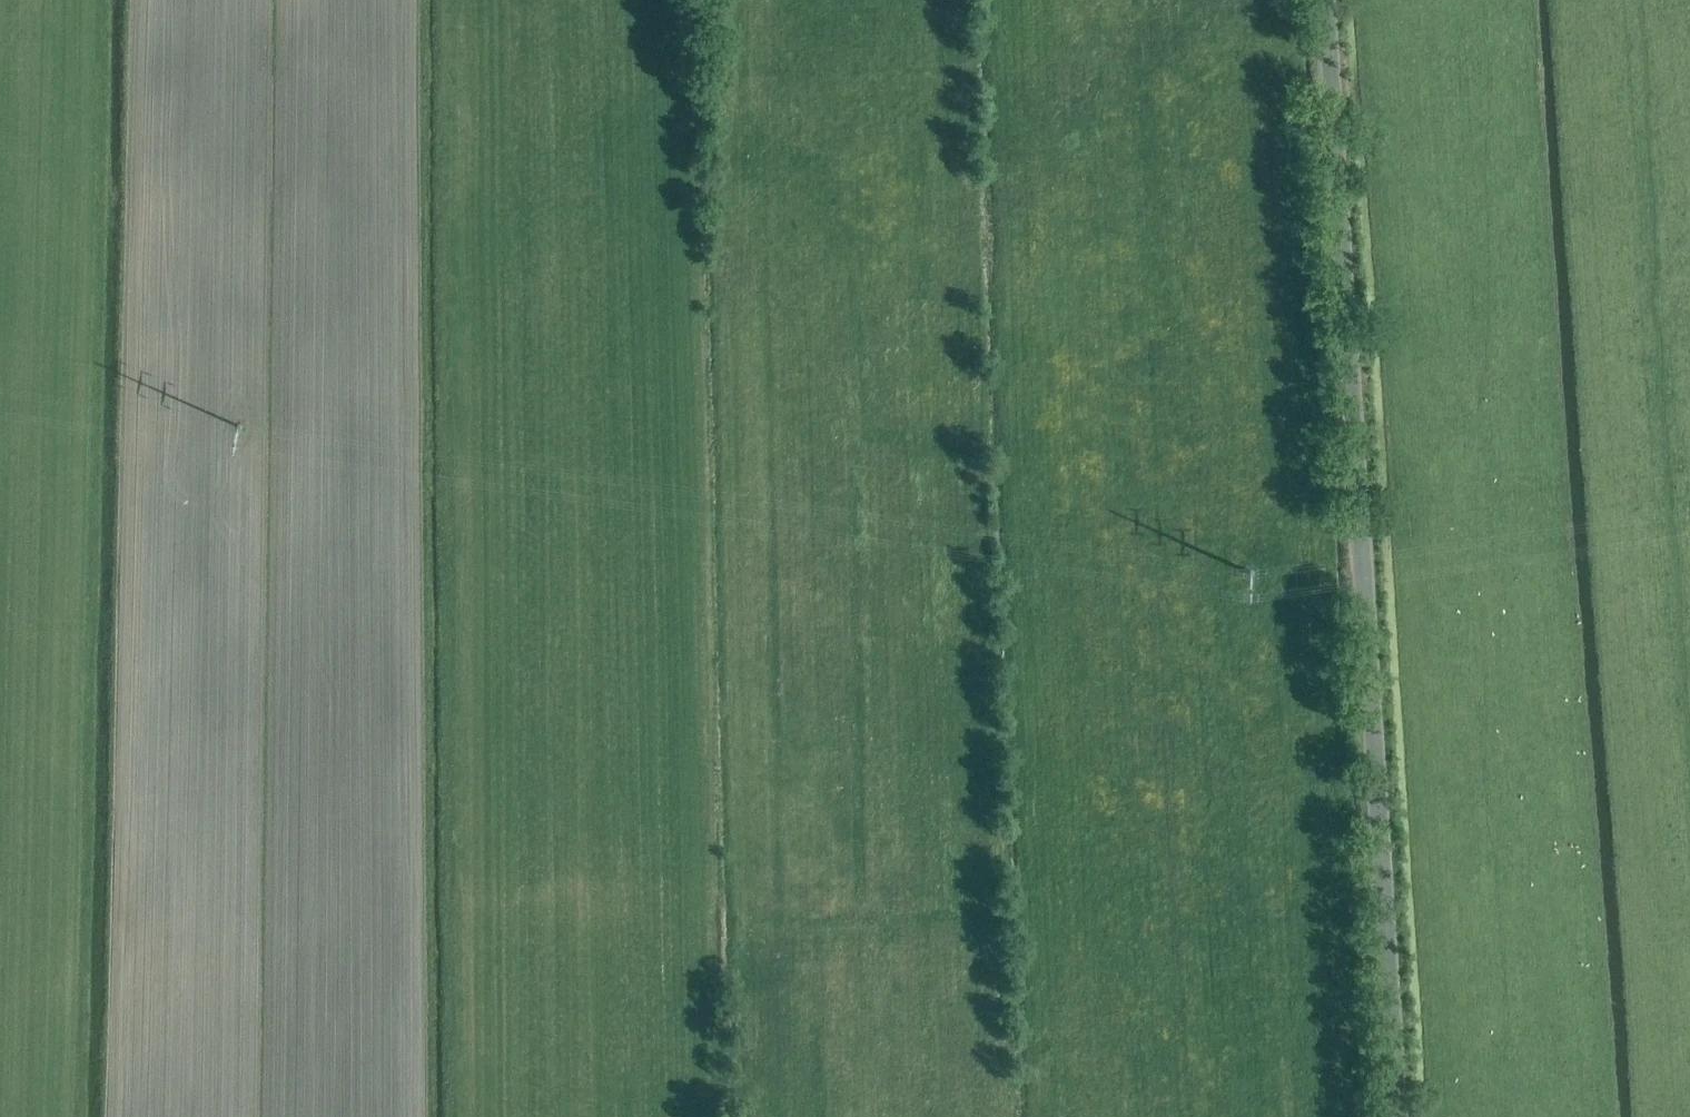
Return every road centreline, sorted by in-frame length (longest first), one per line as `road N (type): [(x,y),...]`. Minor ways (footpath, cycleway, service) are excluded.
road 1 (tertiary): [(1399,1116),(1325,0)]

